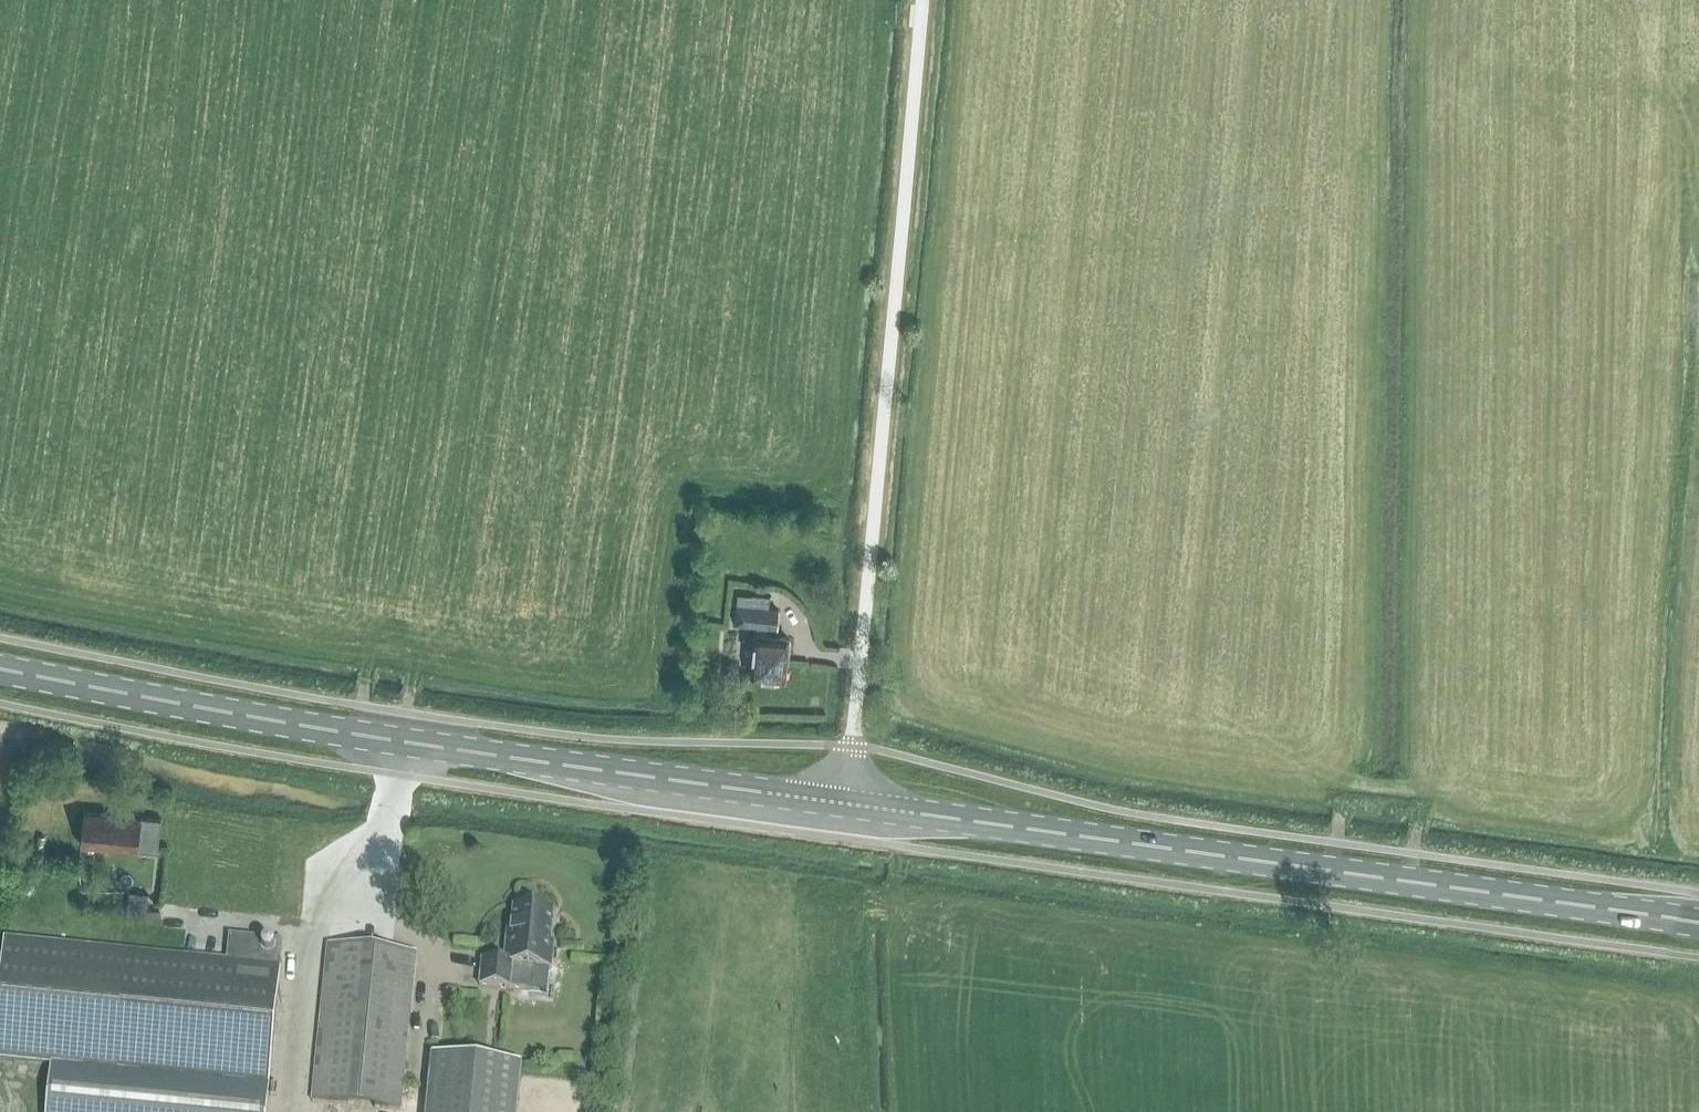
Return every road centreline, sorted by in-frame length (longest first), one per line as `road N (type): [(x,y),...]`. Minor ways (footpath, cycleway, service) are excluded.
road 1 (primary): [(0,665),(452,756),(848,806)]
road 2 (primary): [(848,806),(1698,927)]
road 3 (unclassified): [(848,806),(920,0)]

